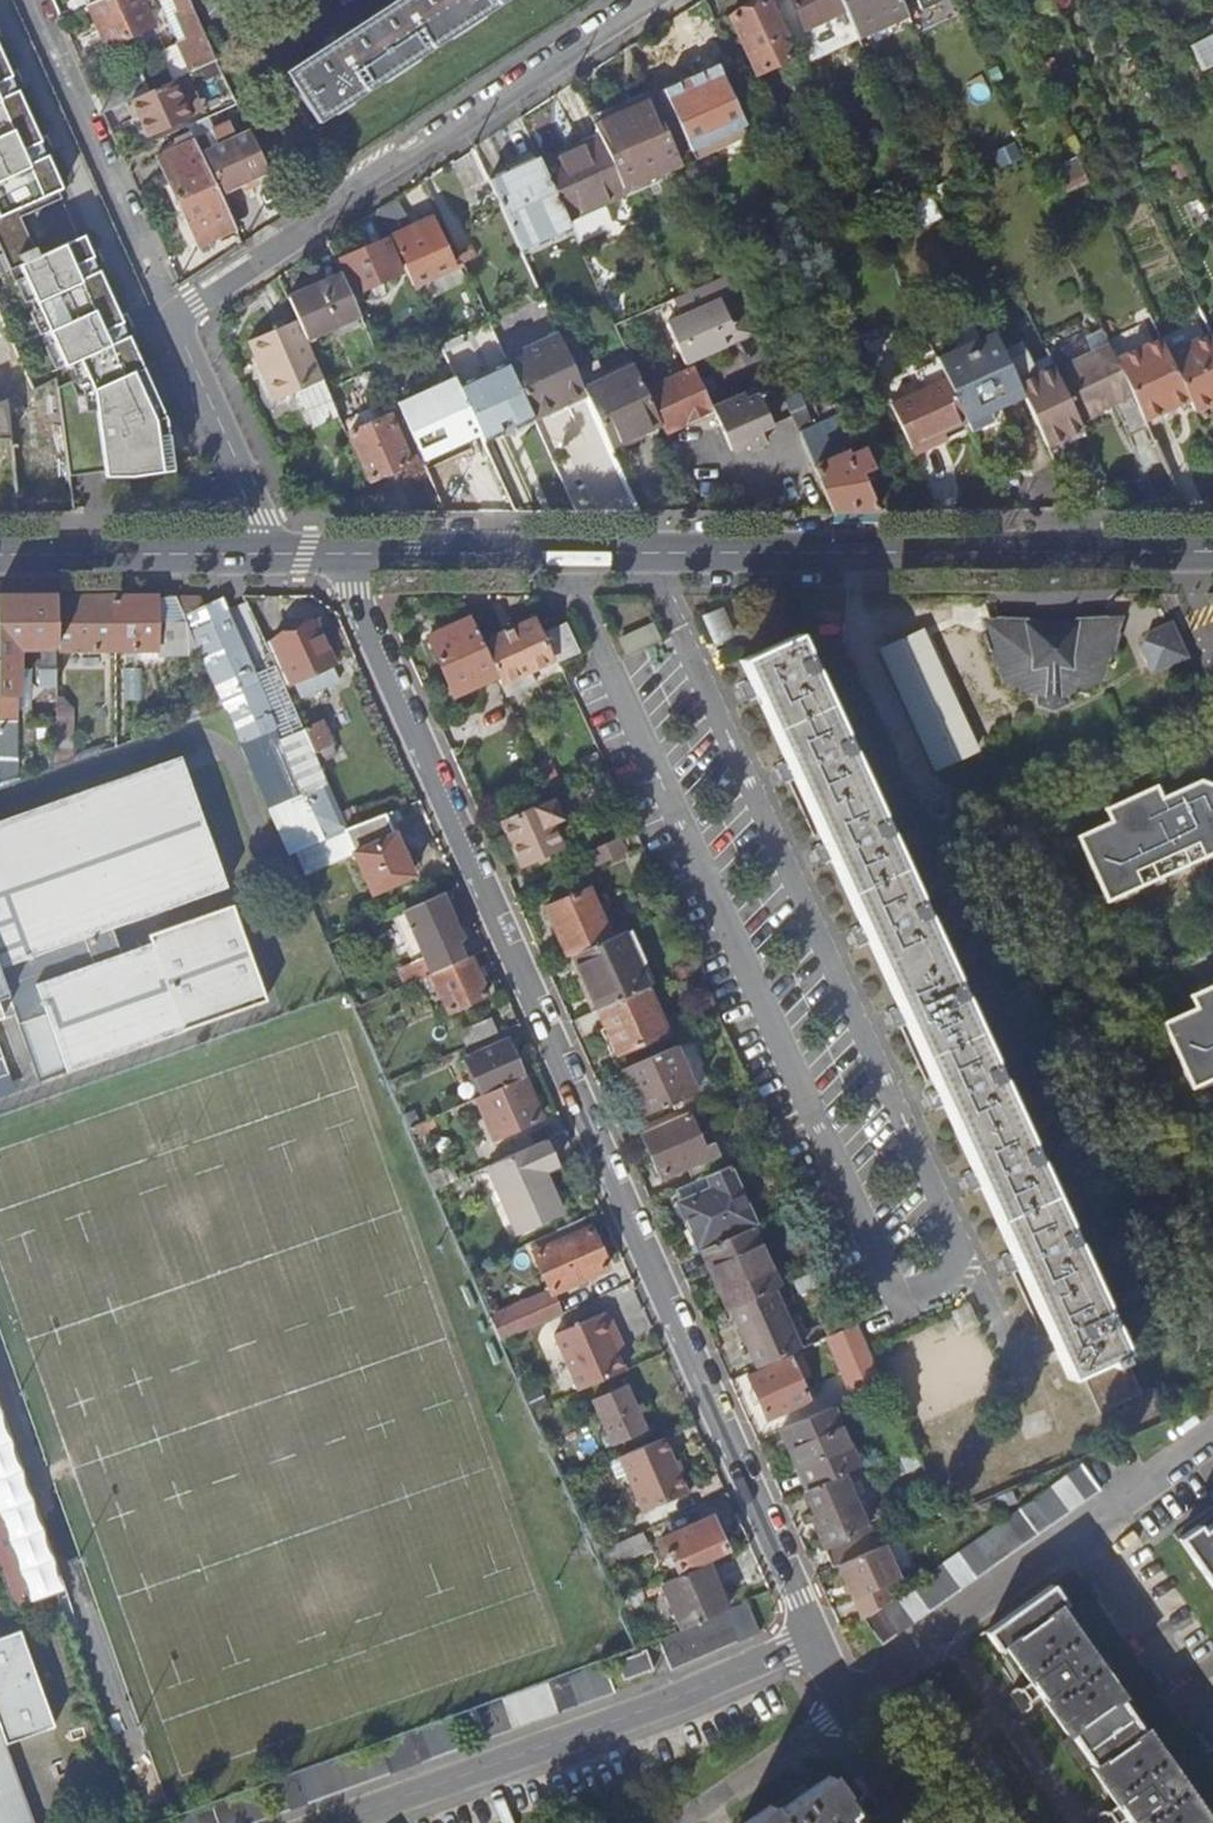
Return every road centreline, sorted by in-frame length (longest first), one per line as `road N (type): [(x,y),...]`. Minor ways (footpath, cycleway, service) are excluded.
road 1 (residential): [(819,1652),(338,557)]
road 2 (secondary): [(1212,555),(338,557)]
road 3 (residential): [(177,317),(653,0)]
road 4 (residential): [(348,1822),(819,1652)]
road 5 (residential): [(177,317),(34,0)]
road 6 (secondary): [(288,557),(0,558)]
road 7 (residential): [(845,1703),(1074,1536)]
road 8 (residential): [(288,557),(177,317)]
road 9 (residential): [(1212,1736),(1074,1536)]
road 10 (residential): [(1074,1536),(1212,1435)]
road 11 (residential): [(929,1822),(845,1703)]
road 12 (residential): [(334,0),(306,18),(257,23),(220,0)]

